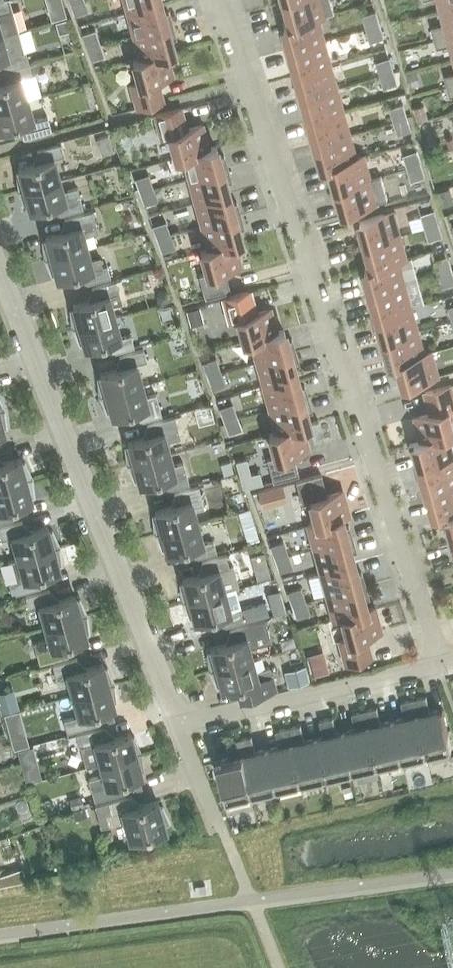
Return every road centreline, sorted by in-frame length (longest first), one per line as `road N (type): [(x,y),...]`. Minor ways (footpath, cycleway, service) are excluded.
road 1 (residential): [(442,664),(219,0)]
road 2 (residential): [(0,271),(180,724)]
road 3 (residential): [(180,724),(442,664)]

